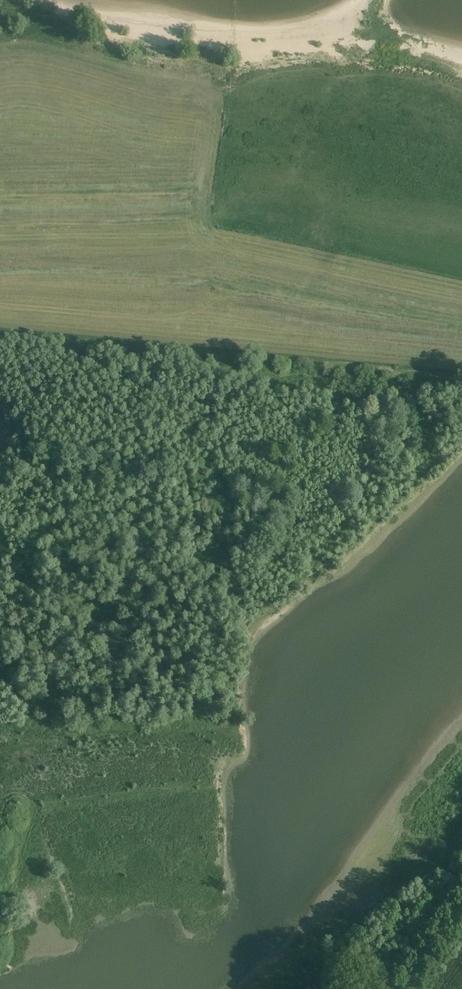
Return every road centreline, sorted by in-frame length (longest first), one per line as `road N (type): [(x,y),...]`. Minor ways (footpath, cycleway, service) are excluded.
road 1 (track): [(0,313),(130,317),(210,283),(461,319)]

